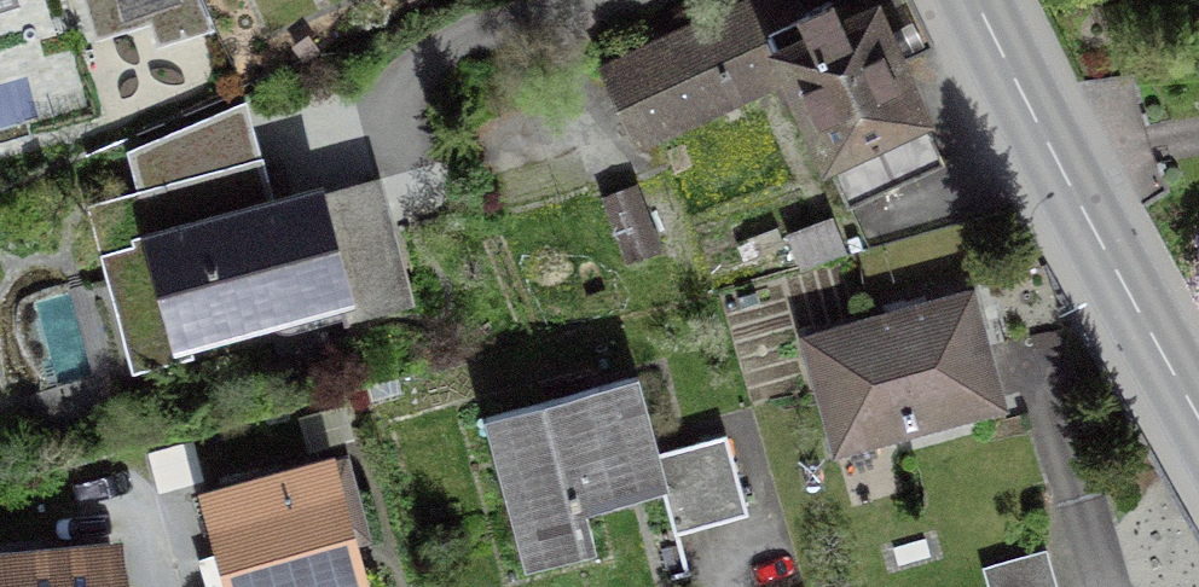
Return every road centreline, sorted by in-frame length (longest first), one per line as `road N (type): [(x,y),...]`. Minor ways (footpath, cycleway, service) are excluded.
road 1 (secondary): [(974,0),(1198,418)]

